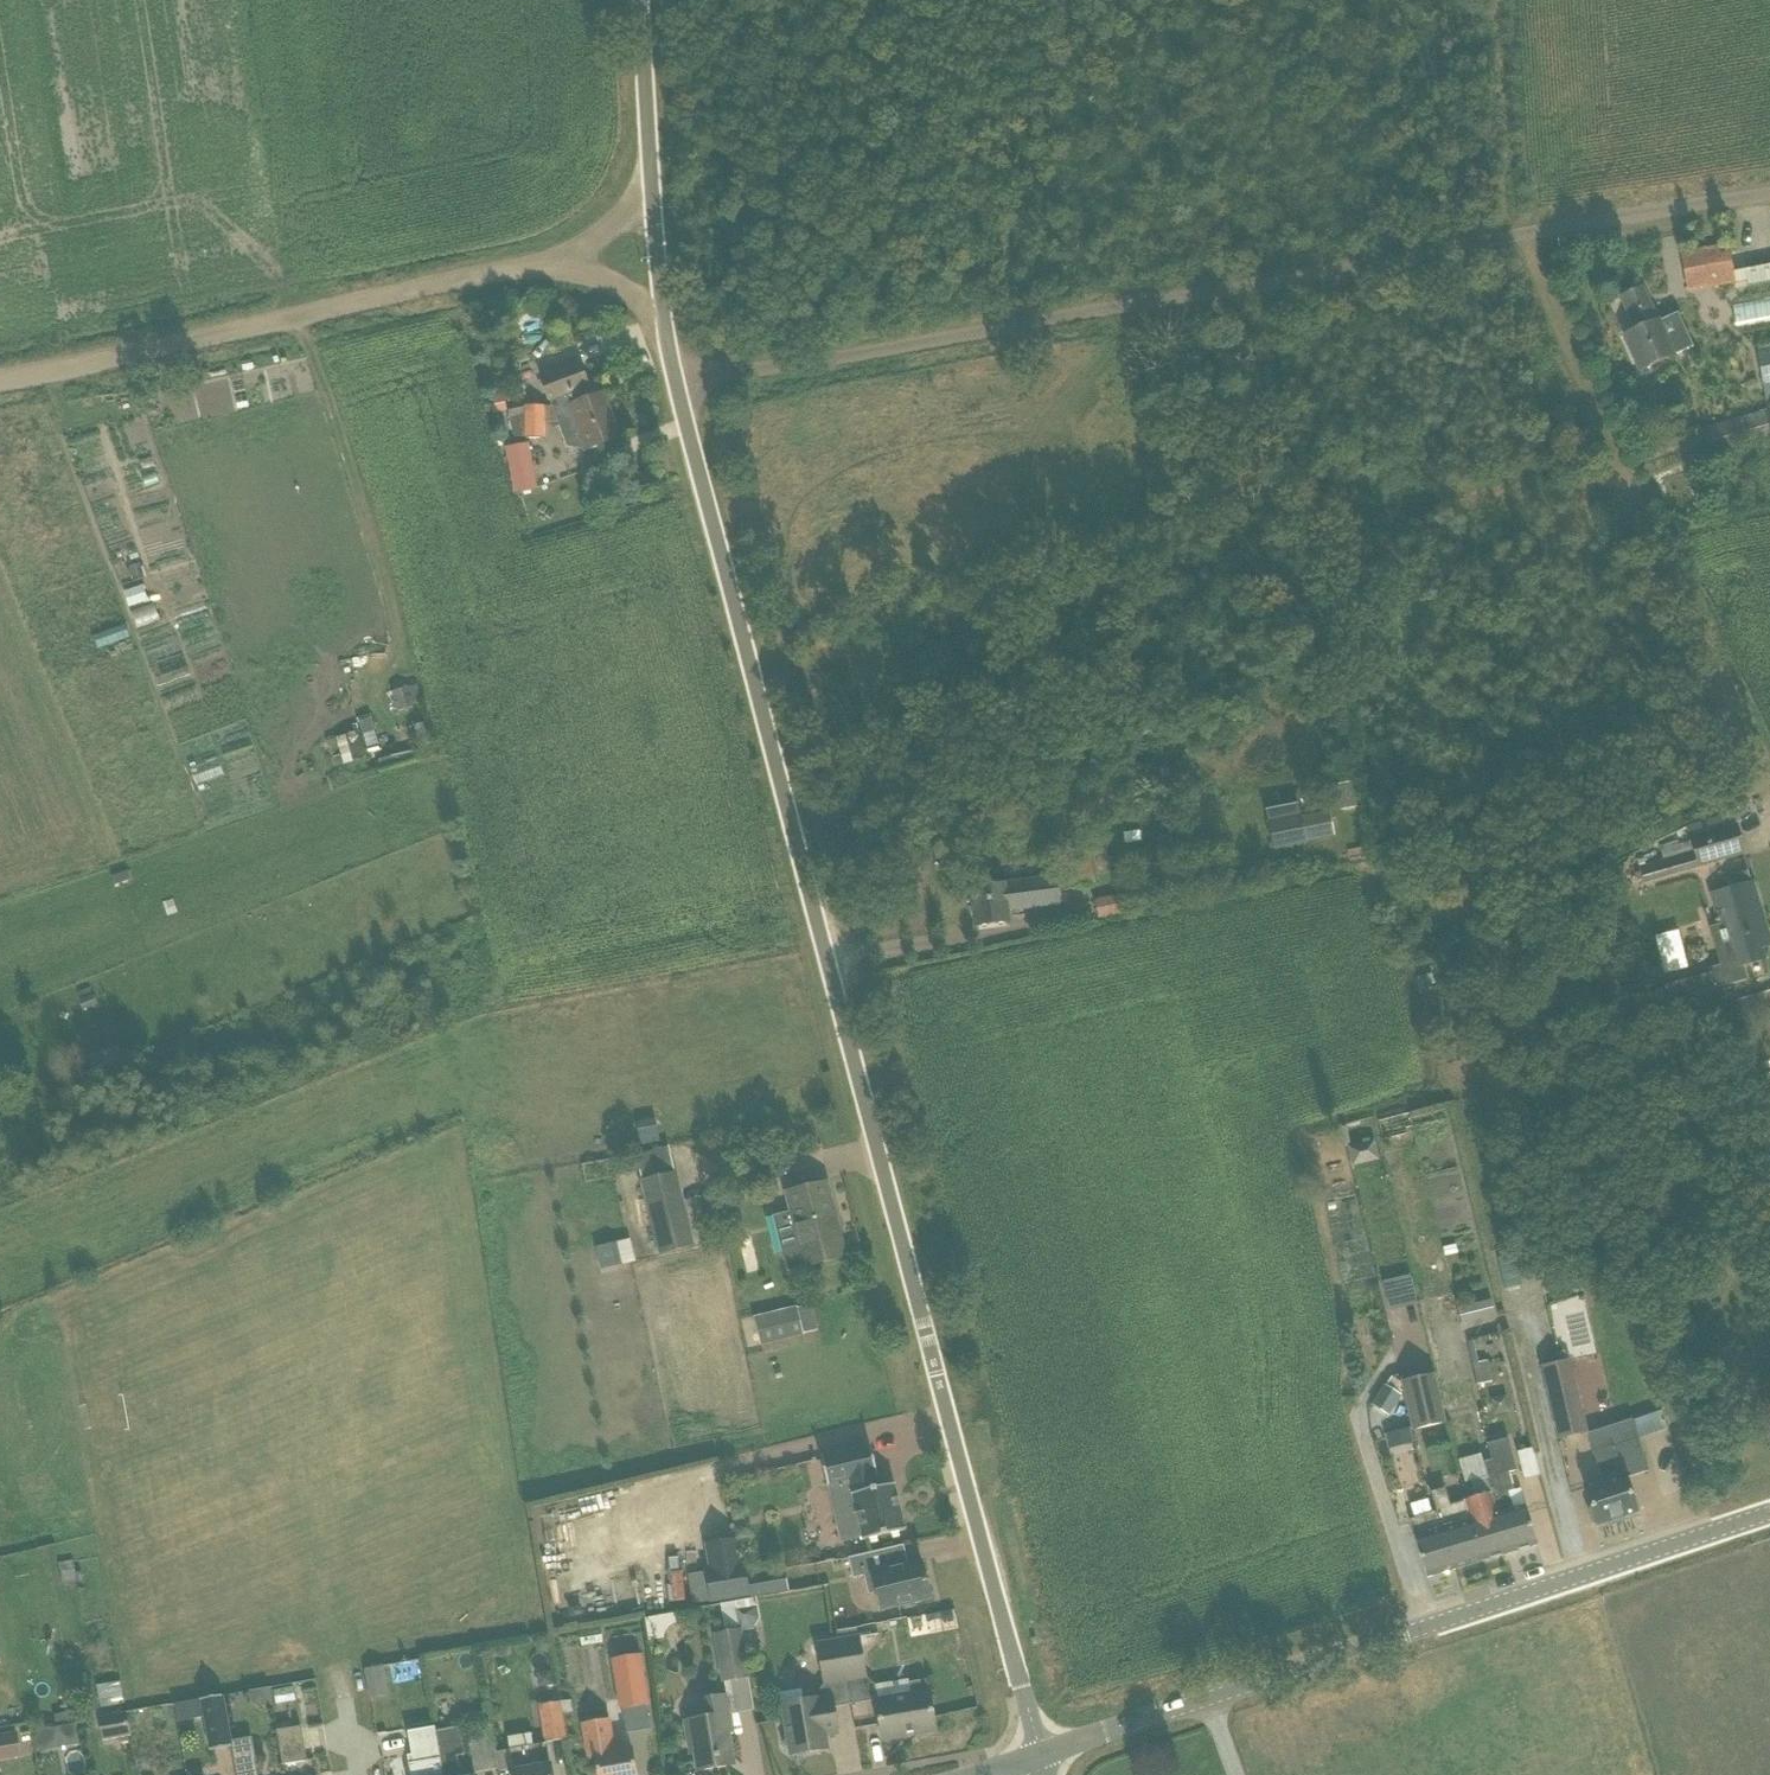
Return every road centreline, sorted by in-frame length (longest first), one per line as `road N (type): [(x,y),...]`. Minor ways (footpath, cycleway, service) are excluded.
road 1 (unclassified): [(1040,1753),(678,382),(659,279),(642,0)]
road 2 (track): [(678,382),(1517,237)]
road 3 (tertiary): [(1040,1753),(1769,1513)]
road 4 (track): [(1769,803),(1517,237)]
road 5 (track): [(0,382),(529,265)]
road 6 (track): [(1517,237),(1769,194)]
road 7 (track): [(529,265),(605,224),(653,169)]
road 8 (track): [(667,328),(596,279),(529,265)]

